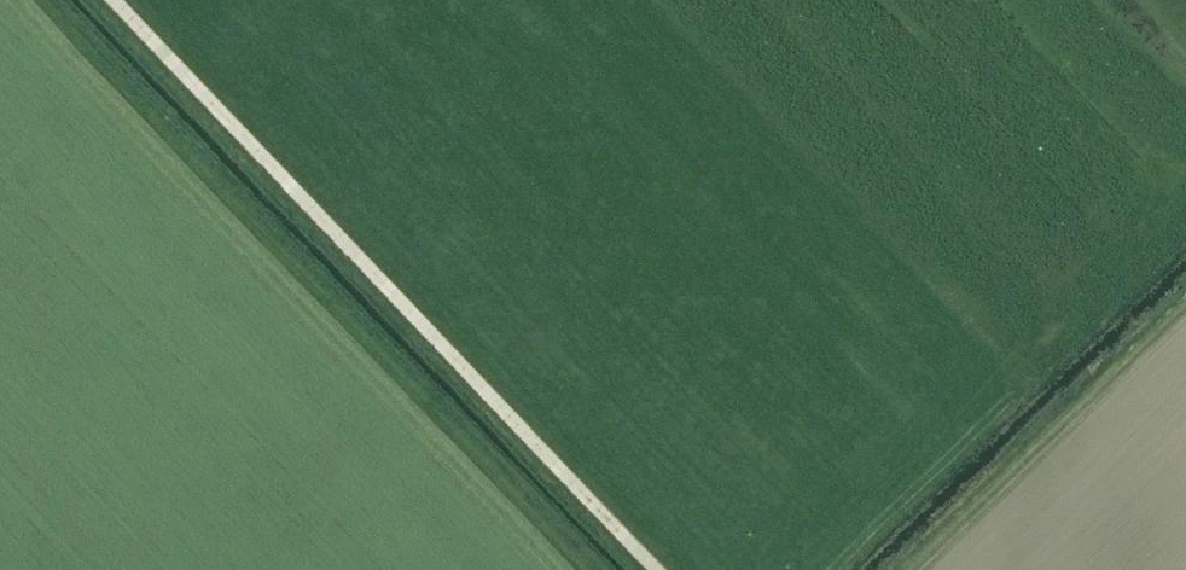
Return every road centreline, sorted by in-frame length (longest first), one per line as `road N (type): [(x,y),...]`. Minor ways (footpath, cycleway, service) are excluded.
road 1 (track): [(115,0),(657,569)]

